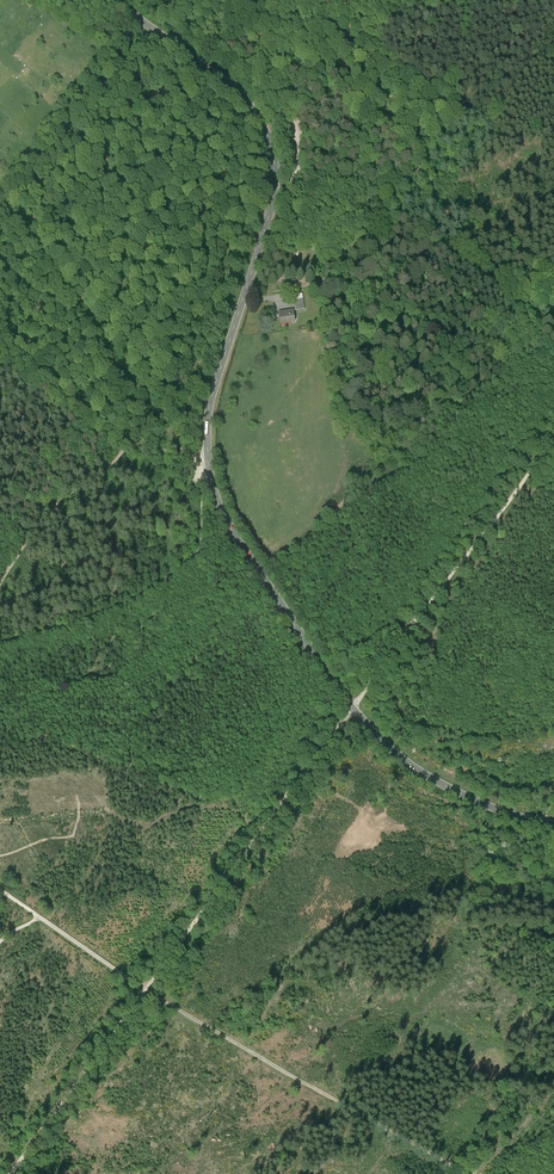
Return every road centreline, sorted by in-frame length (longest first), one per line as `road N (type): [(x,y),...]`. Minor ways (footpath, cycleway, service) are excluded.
road 1 (secondary): [(553,827),(466,796),(379,738),(227,519),(207,470),(206,431),(275,198),(272,147),(235,89),(110,0)]
road 2 (track): [(9,1173),(553,438)]
road 3 (track): [(0,890),(145,990),(468,1173)]
road 4 (track): [(0,648),(107,612),(189,562),(201,545),(201,502),(213,491)]
road 5 (track): [(0,584),(45,515),(128,445),(205,454)]
road 6 (track): [(466,0),(455,131),(387,203)]
road 7 (track): [(455,131),(414,105),(363,87),(322,32),(283,0)]
road 8 (track): [(553,941),(524,929),(467,925),(458,906),(480,890),(553,889)]
road 9 (track): [(128,445),(102,438),(0,367)]

